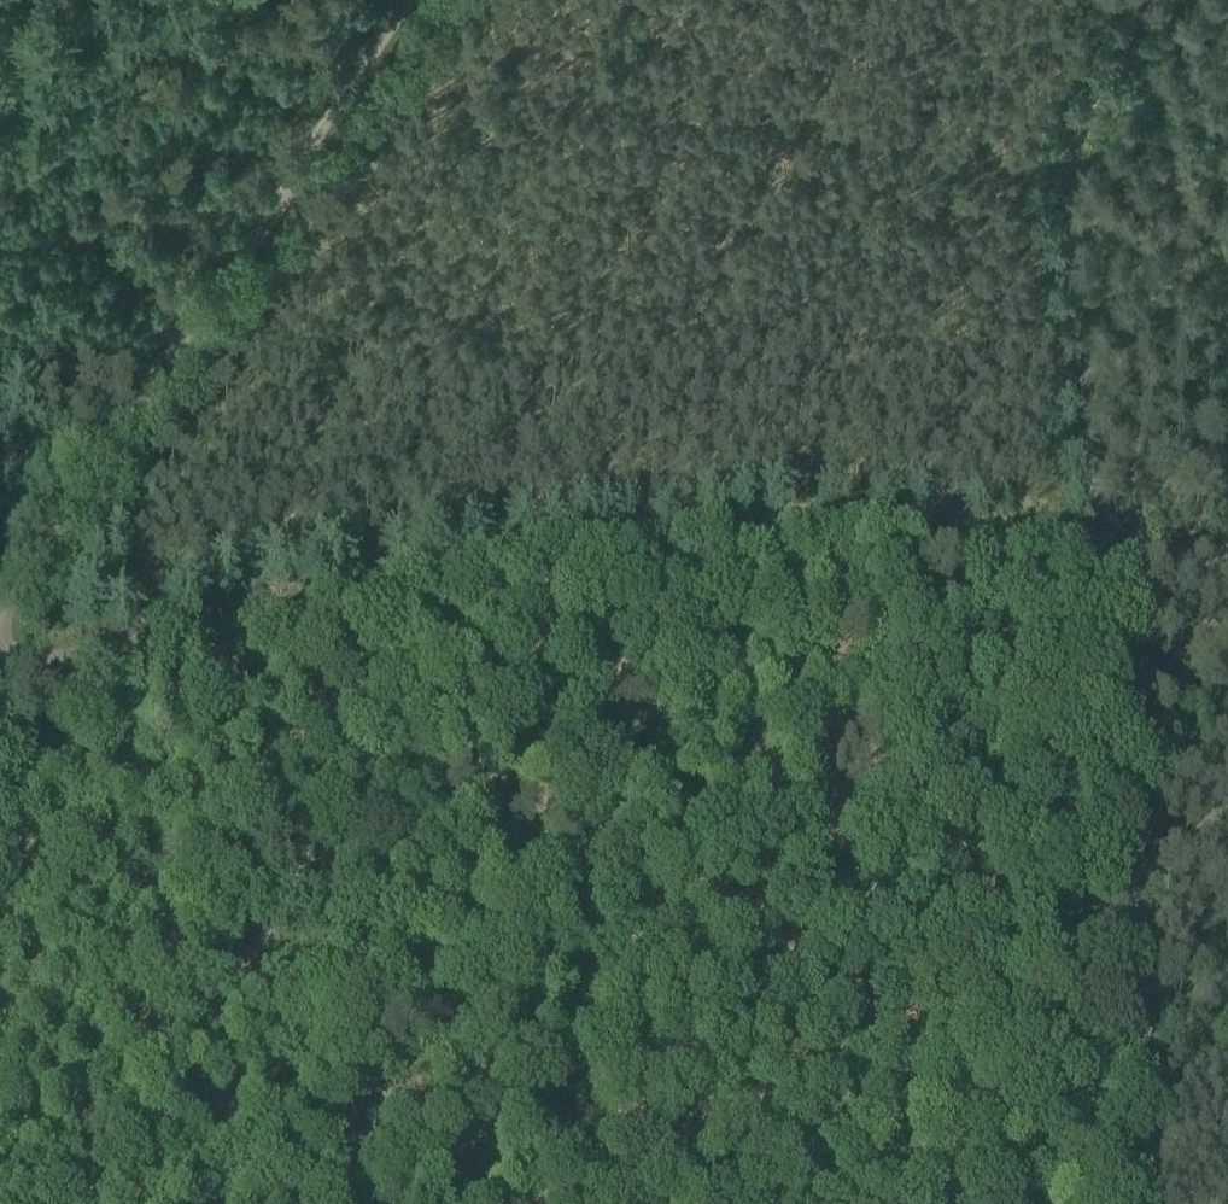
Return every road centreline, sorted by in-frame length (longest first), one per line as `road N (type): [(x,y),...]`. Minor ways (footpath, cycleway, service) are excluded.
road 1 (track): [(0,623),(401,0)]
road 2 (track): [(54,1203),(145,1074),(295,887),(352,740),(360,594)]
road 3 (track): [(1132,10),(1083,177),(1099,556)]
road 4 (track): [(680,539),(851,532),(1126,558),(1227,556)]
road 5 (track): [(1126,558),(1136,647),(1143,1070)]
road 6 (track): [(360,594),(0,671)]
road 7 (track): [(680,539),(570,550),(360,594)]
road 8 (track): [(1152,1203),(1143,1070)]

